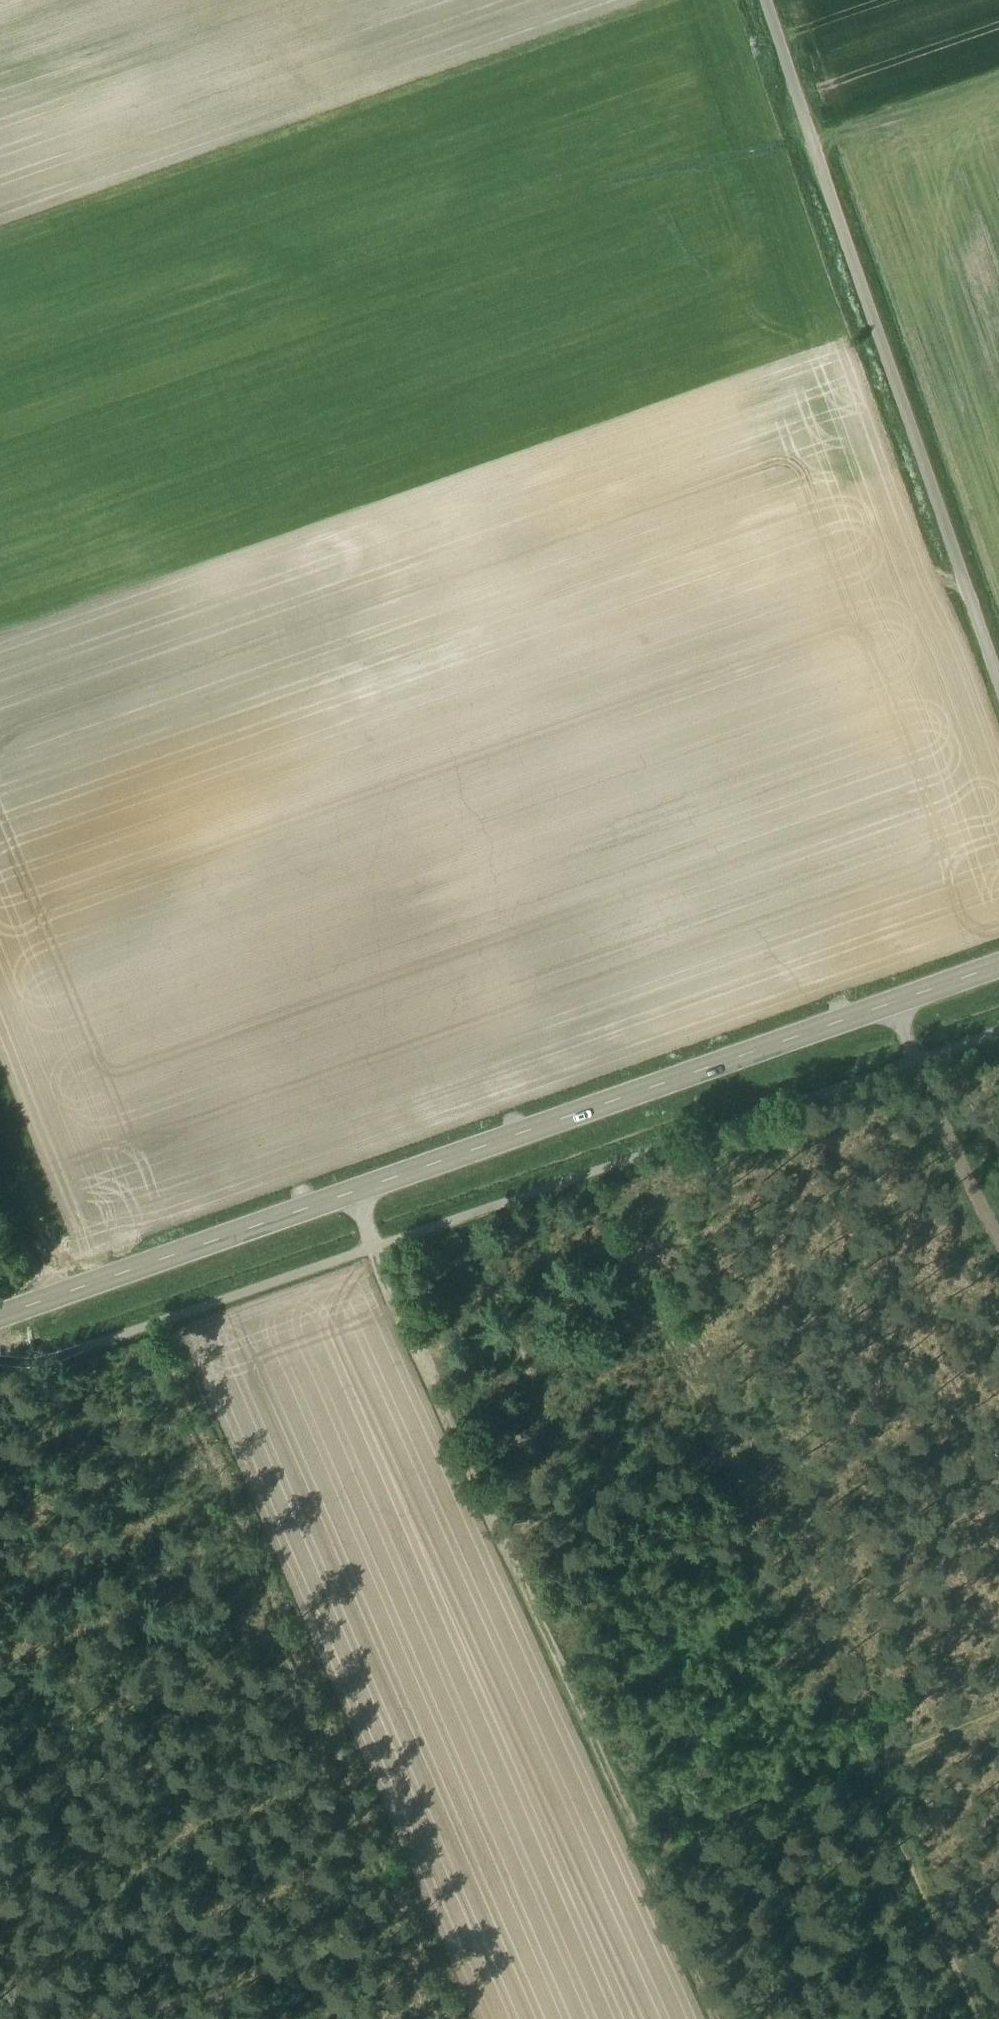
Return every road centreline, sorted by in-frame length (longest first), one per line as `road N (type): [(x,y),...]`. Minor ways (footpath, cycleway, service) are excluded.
road 1 (secondary): [(998,969),(0,1319)]
road 2 (unclassified): [(767,0),(998,677)]
road 3 (track): [(735,2018),(666,1849),(911,1728),(998,1695)]

